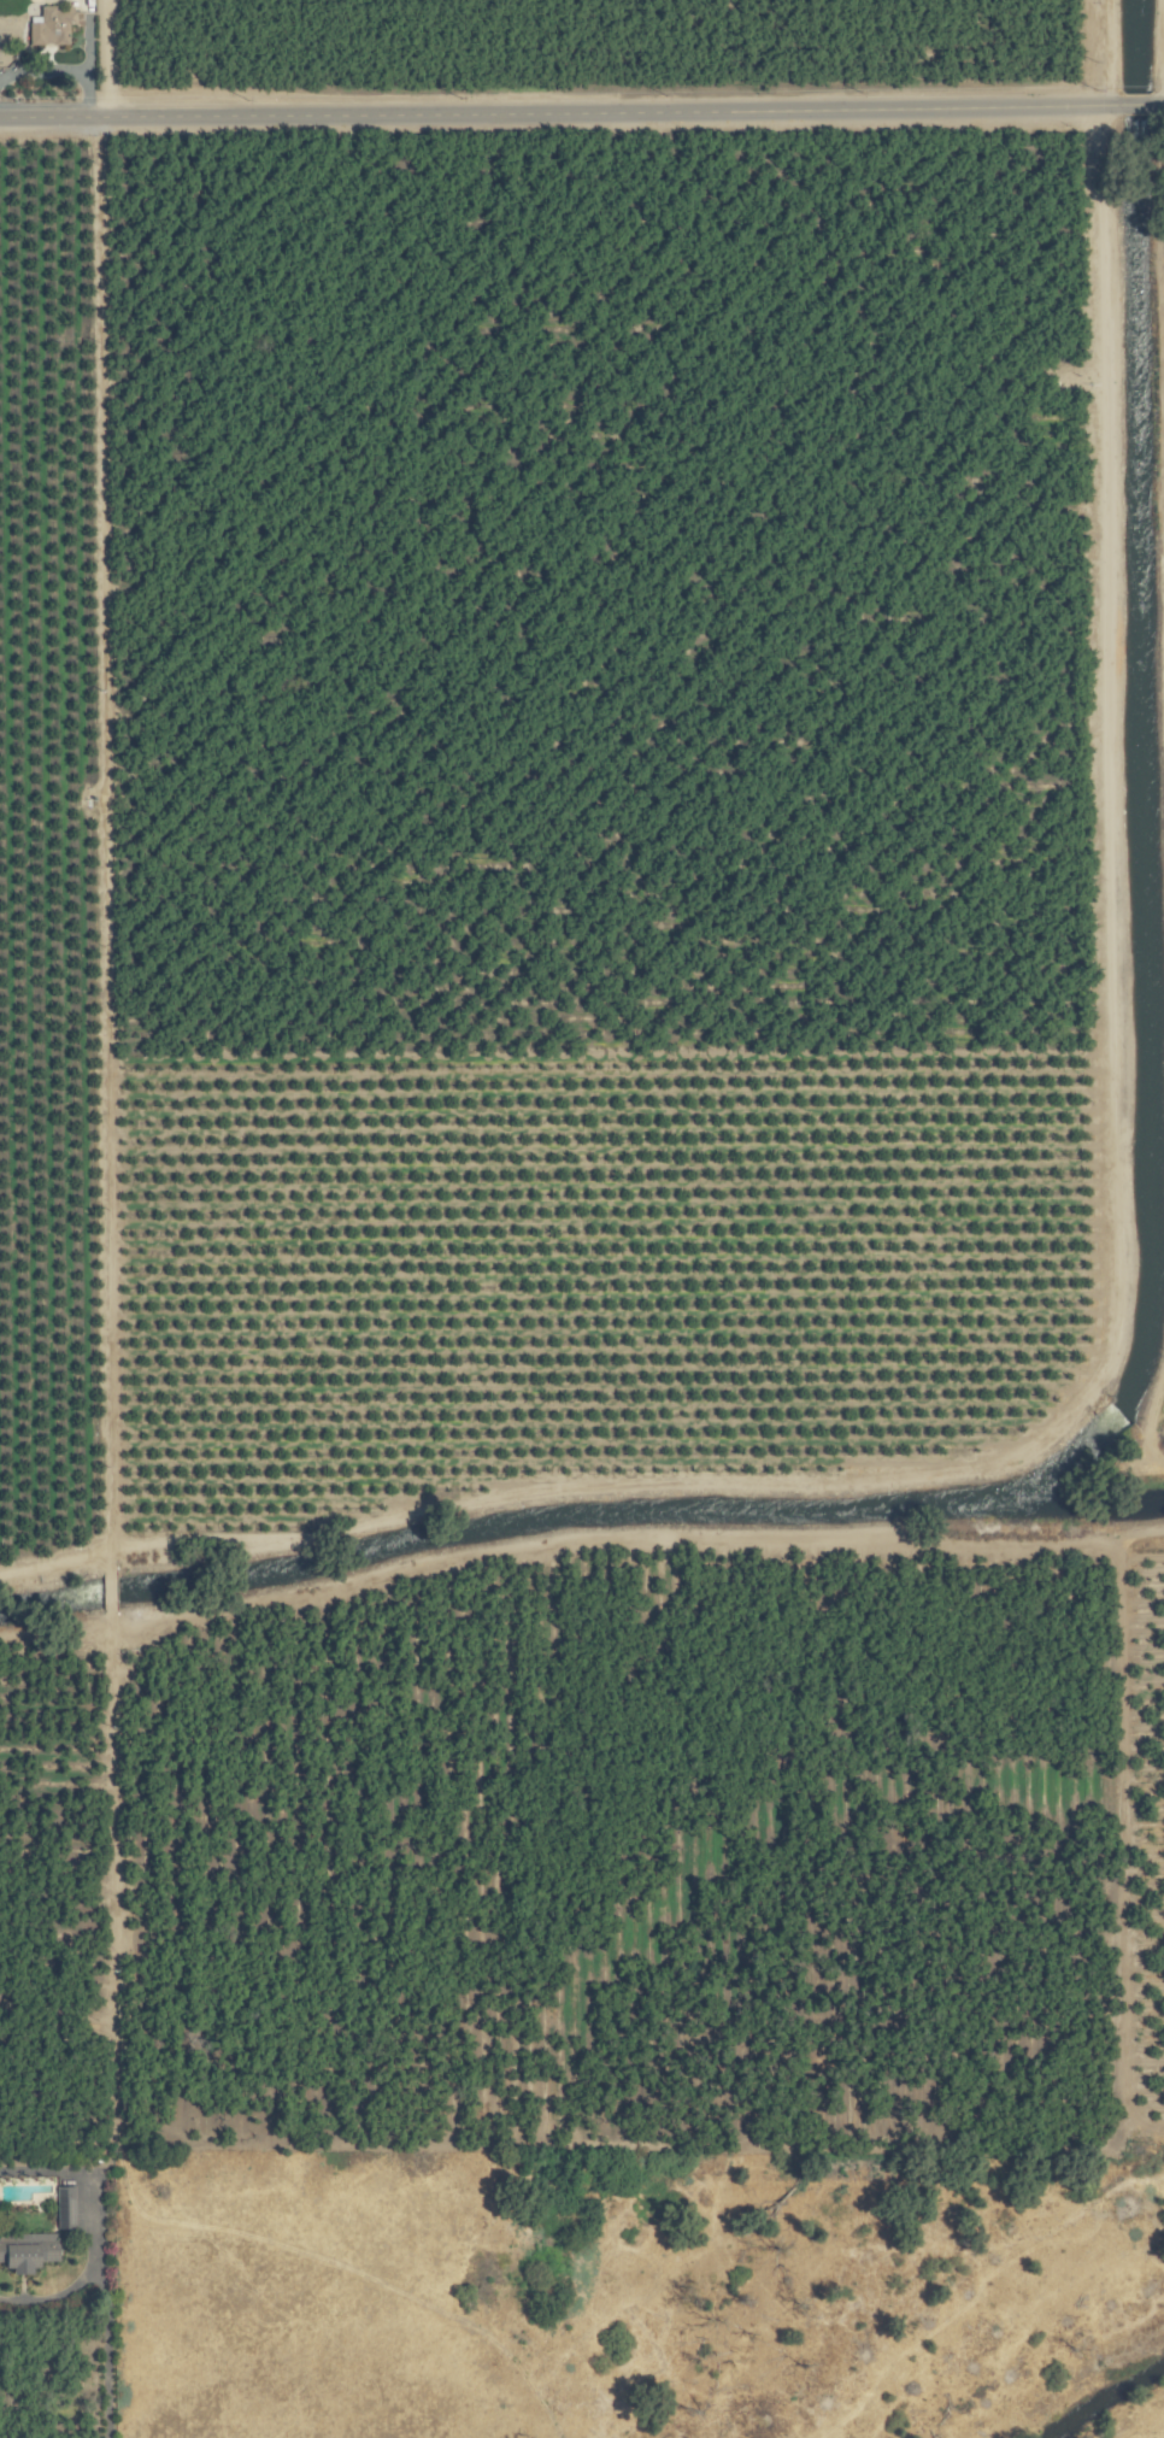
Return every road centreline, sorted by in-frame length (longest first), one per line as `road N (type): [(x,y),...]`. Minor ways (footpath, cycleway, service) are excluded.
road 1 (track): [(0,1577),(82,1559),(108,1544),(116,1515),(108,117)]
road 2 (residential): [(0,118),(1123,105)]

